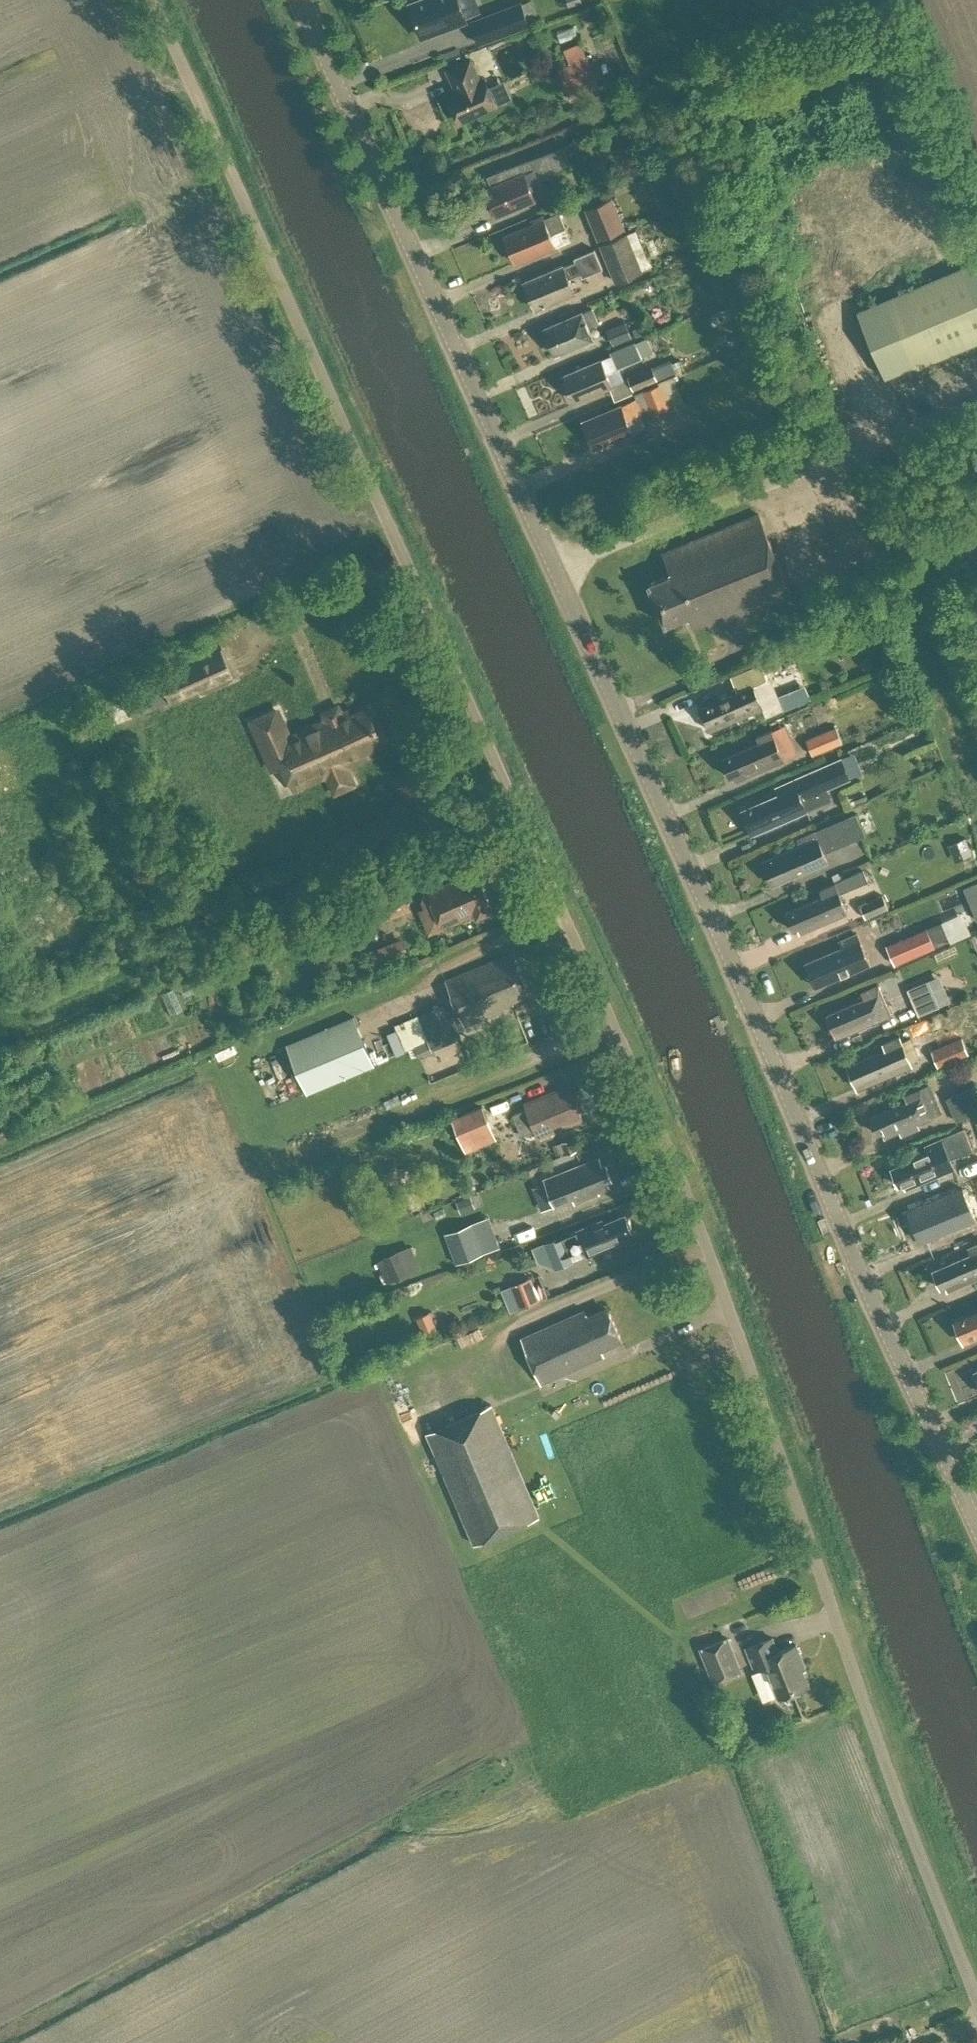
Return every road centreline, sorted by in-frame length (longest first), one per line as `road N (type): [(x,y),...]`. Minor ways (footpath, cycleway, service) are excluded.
road 1 (unclassified): [(976,1996),(658,1125),(154,0)]
road 2 (tertiary): [(976,1525),(300,0)]

